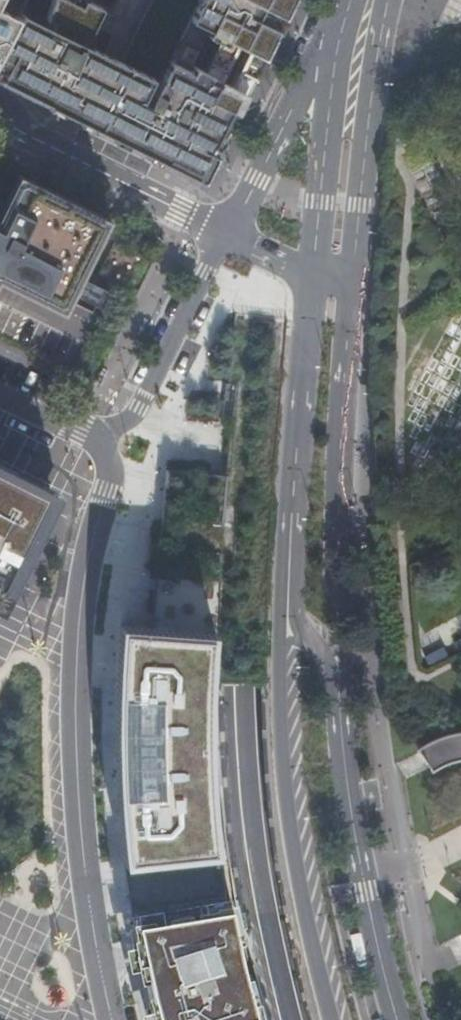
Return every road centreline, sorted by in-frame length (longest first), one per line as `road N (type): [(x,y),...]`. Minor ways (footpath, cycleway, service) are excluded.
road 1 (motorway): [(256,0),(271,162),(270,293),(248,599),(249,757),(265,902),(292,1019)]
road 2 (residential): [(122,455),(81,562),(68,719),(77,837),(106,1019)]
road 3 (secondary): [(288,582),(281,761),(331,1019)]
road 4 (tertiary): [(340,671),(353,291)]
road 5 (tertiary): [(397,1019),(353,830),(340,671)]
road 6 (secondary): [(315,272),(288,582)]
road 7 (tertiary): [(353,291),(389,0)]
road 8 (secondary): [(346,8),(315,272)]
road 9 (residential): [(232,231),(0,117)]
road 10 (residential): [(346,8),(232,231)]
road 11 (residential): [(232,231),(122,455)]
road 12 (residential): [(0,395),(122,455)]

